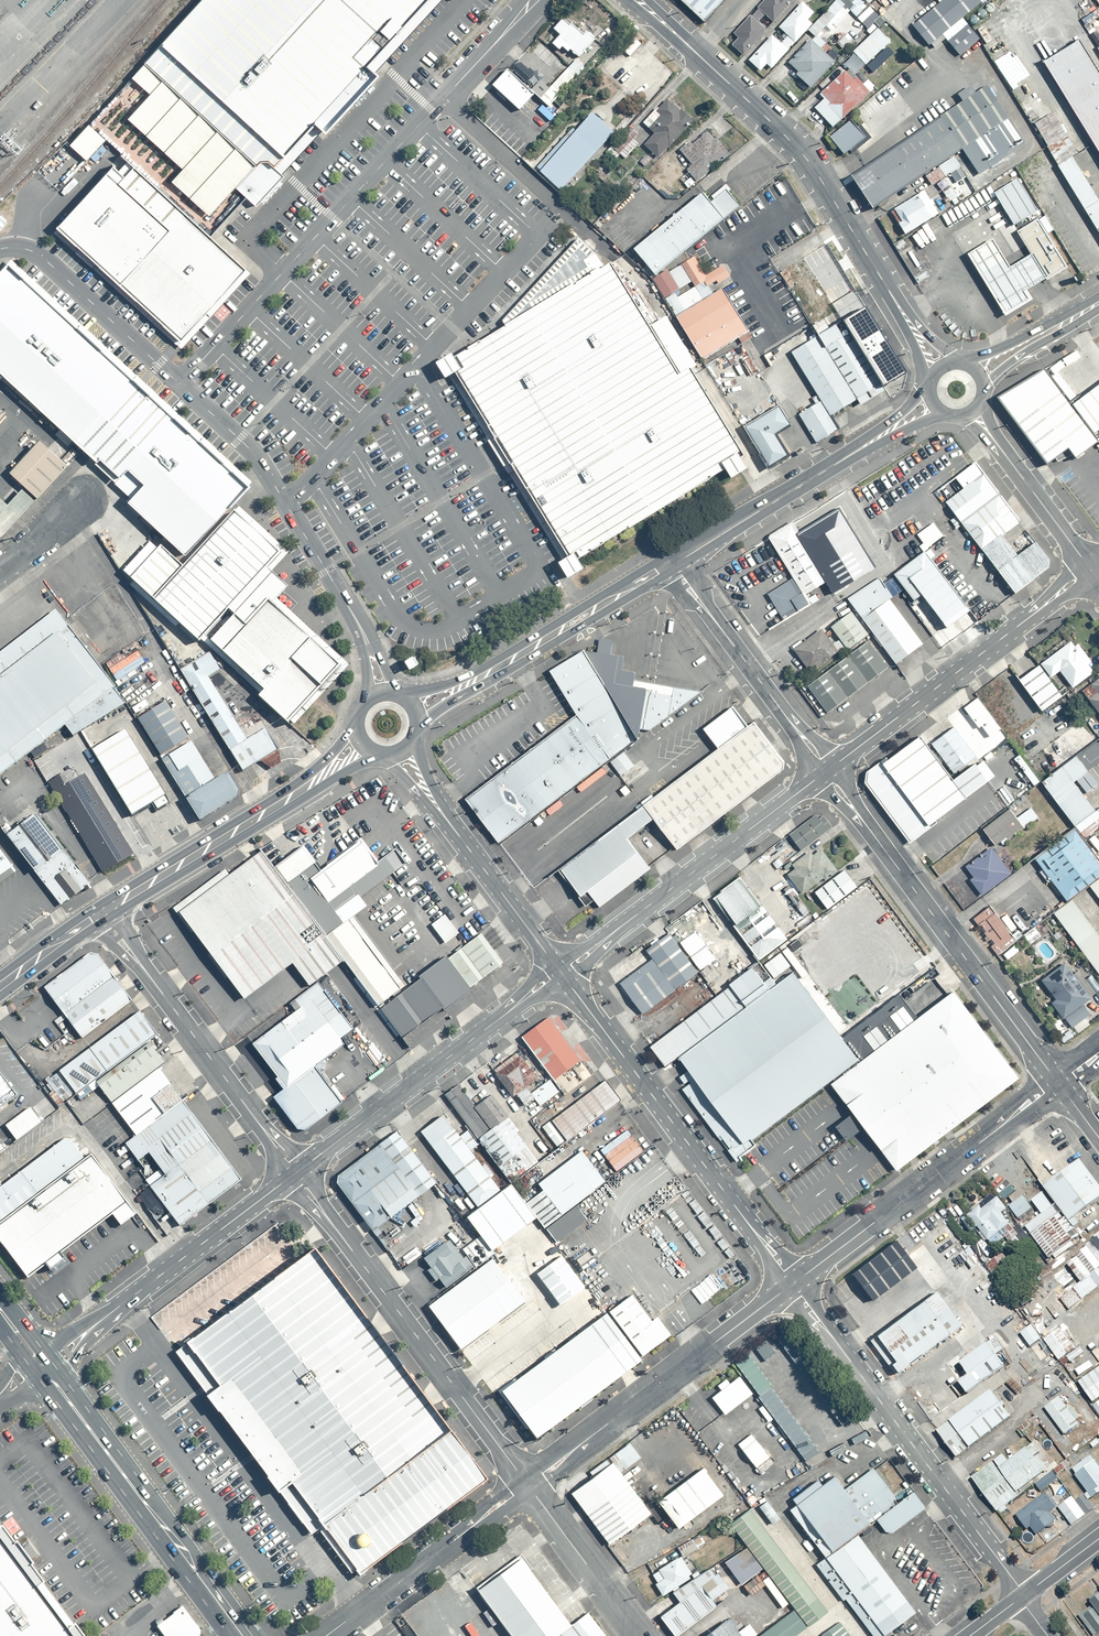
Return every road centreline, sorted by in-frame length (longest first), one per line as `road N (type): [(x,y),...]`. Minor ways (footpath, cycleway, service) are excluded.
road 1 (unclassified): [(180,384),(535,0)]
road 2 (residential): [(907,320),(805,158),(636,0)]
road 3 (unclassified): [(560,972),(792,1284)]
road 4 (unclassified): [(792,1284),(1022,1597)]
road 5 (residential): [(827,771),(1058,1083)]
road 6 (unclassified): [(297,1175),(527,1485)]
road 7 (unclassified): [(180,384),(256,457),(354,618),(382,692)]
road 8 (unclassified): [(560,972),(827,771)]
road 9 (unclassified): [(792,1284),(1058,1083)]
road 10 (unclassified): [(527,1485),(792,1284)]
road 11 (unclassified): [(297,1175),(560,972)]
road 12 (unclassified): [(827,771),(1091,570)]
road 13 (secondary): [(382,754),(107,920)]
road 14 (unclassified): [(107,920),(297,1175)]
road 15 (secondary): [(97,906),(297,784),(353,726)]
road 16 (secondary): [(673,565),(475,681),(412,708)]
road 17 (secondary): [(222,1610),(165,1548),(41,1382)]
road 18 (unclassified): [(397,752),(560,972)]
road 19 (secondary): [(71,1385),(184,1538),(222,1610)]
road 20 (residential): [(673,565),(827,771)]
road 21 (unclassified): [(92,1327),(297,1175)]
road 22 (unclassified): [(327,1635),(527,1485)]
road 23 (secondary): [(884,433),(673,565)]
road 24 (unclassified): [(0,249),(22,249),(48,263),(180,384)]
road 25 (residential): [(973,411),(1091,570)]
road 26 (unclassified): [(527,1485),(640,1635)]
road 27 (secondary): [(107,920),(0,996)]
road 28 (secondary): [(964,363),(1079,315)]

